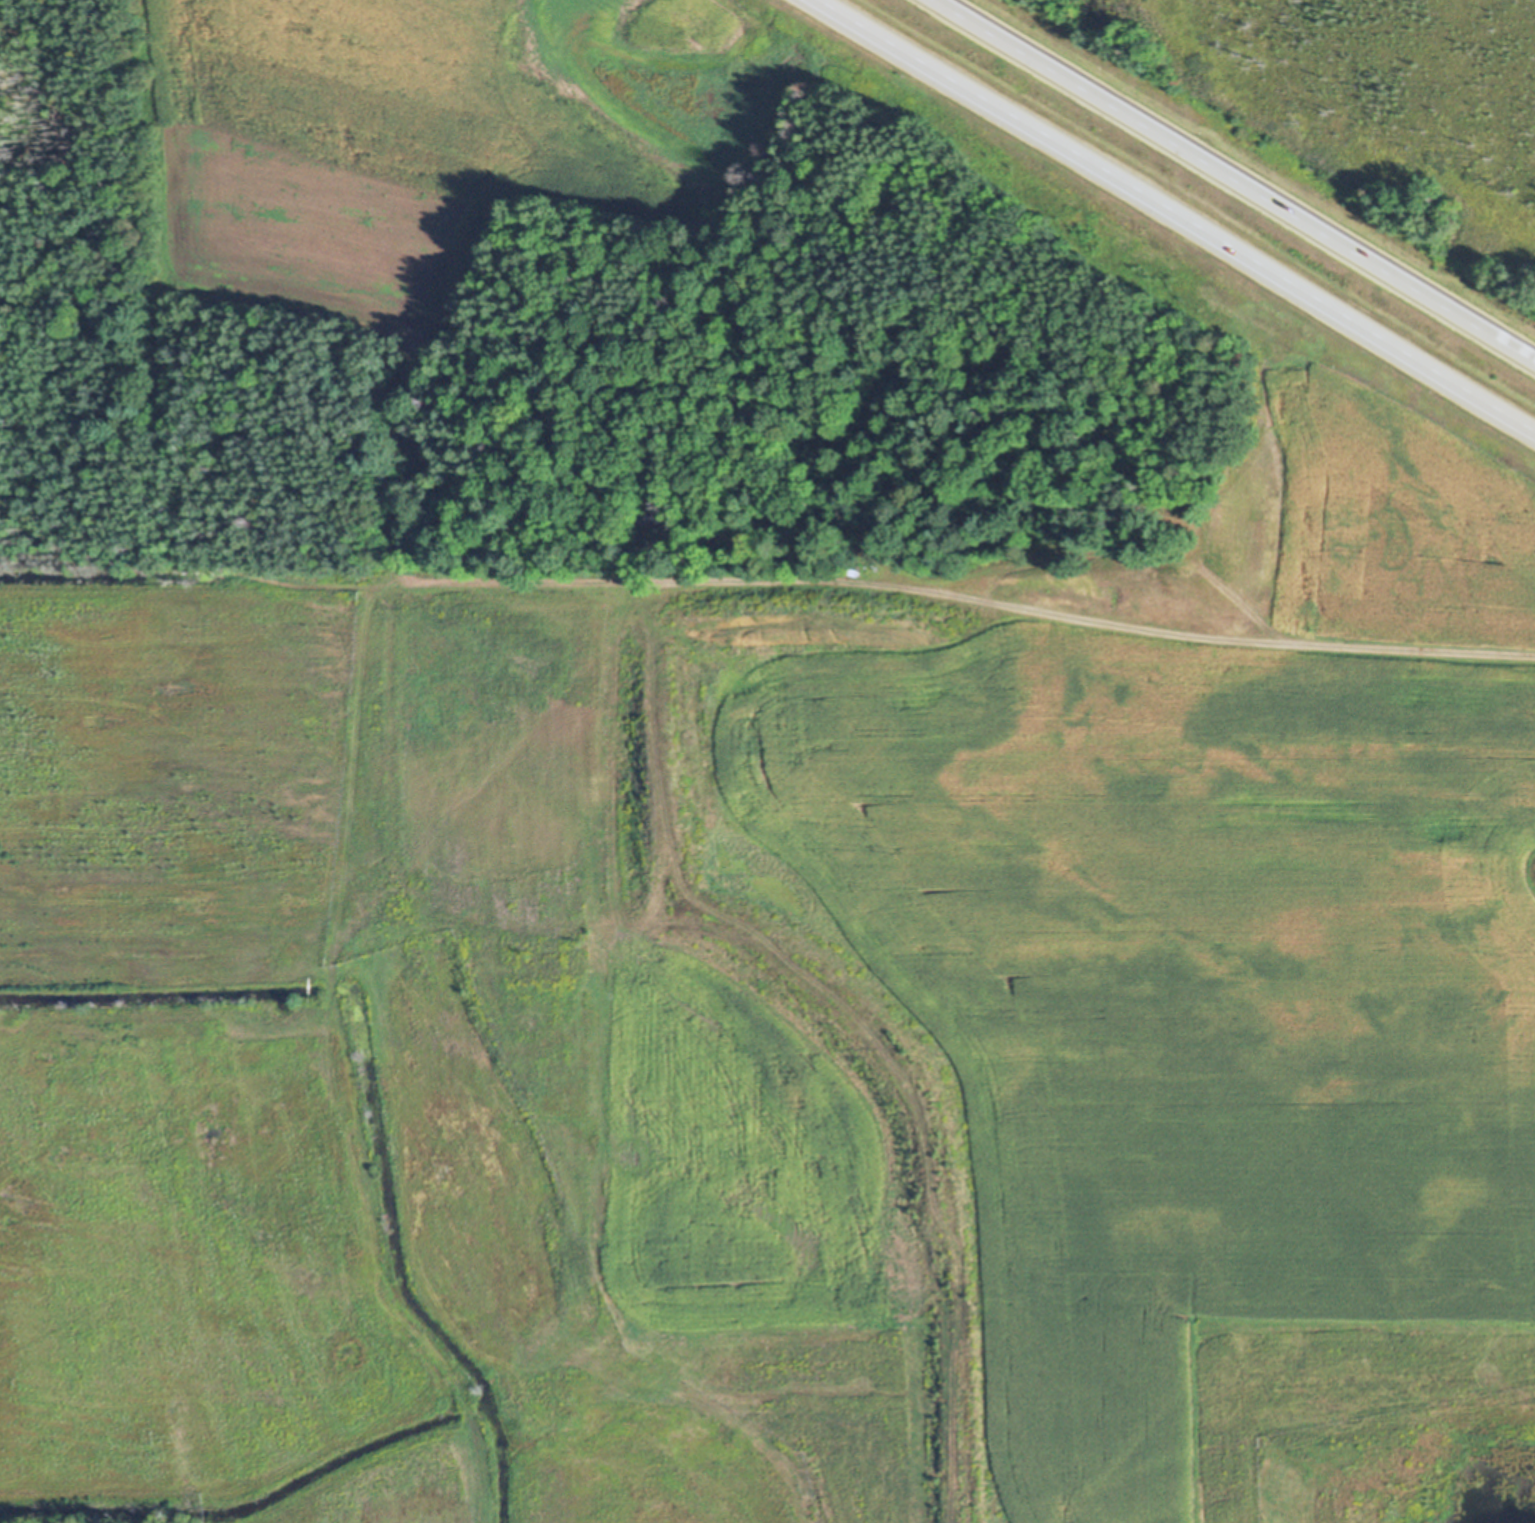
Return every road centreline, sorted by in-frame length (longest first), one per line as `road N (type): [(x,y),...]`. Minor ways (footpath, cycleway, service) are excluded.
road 1 (track): [(1534,655),(1167,633),(822,579),(409,579),(371,591),(345,622),(332,667),(324,796),(333,1034),(382,1280),(453,1376),(470,1417),(481,1522)]
road 2 (motorway): [(817,0),(1534,432)]
road 3 (motorway): [(1534,358),(937,0)]

